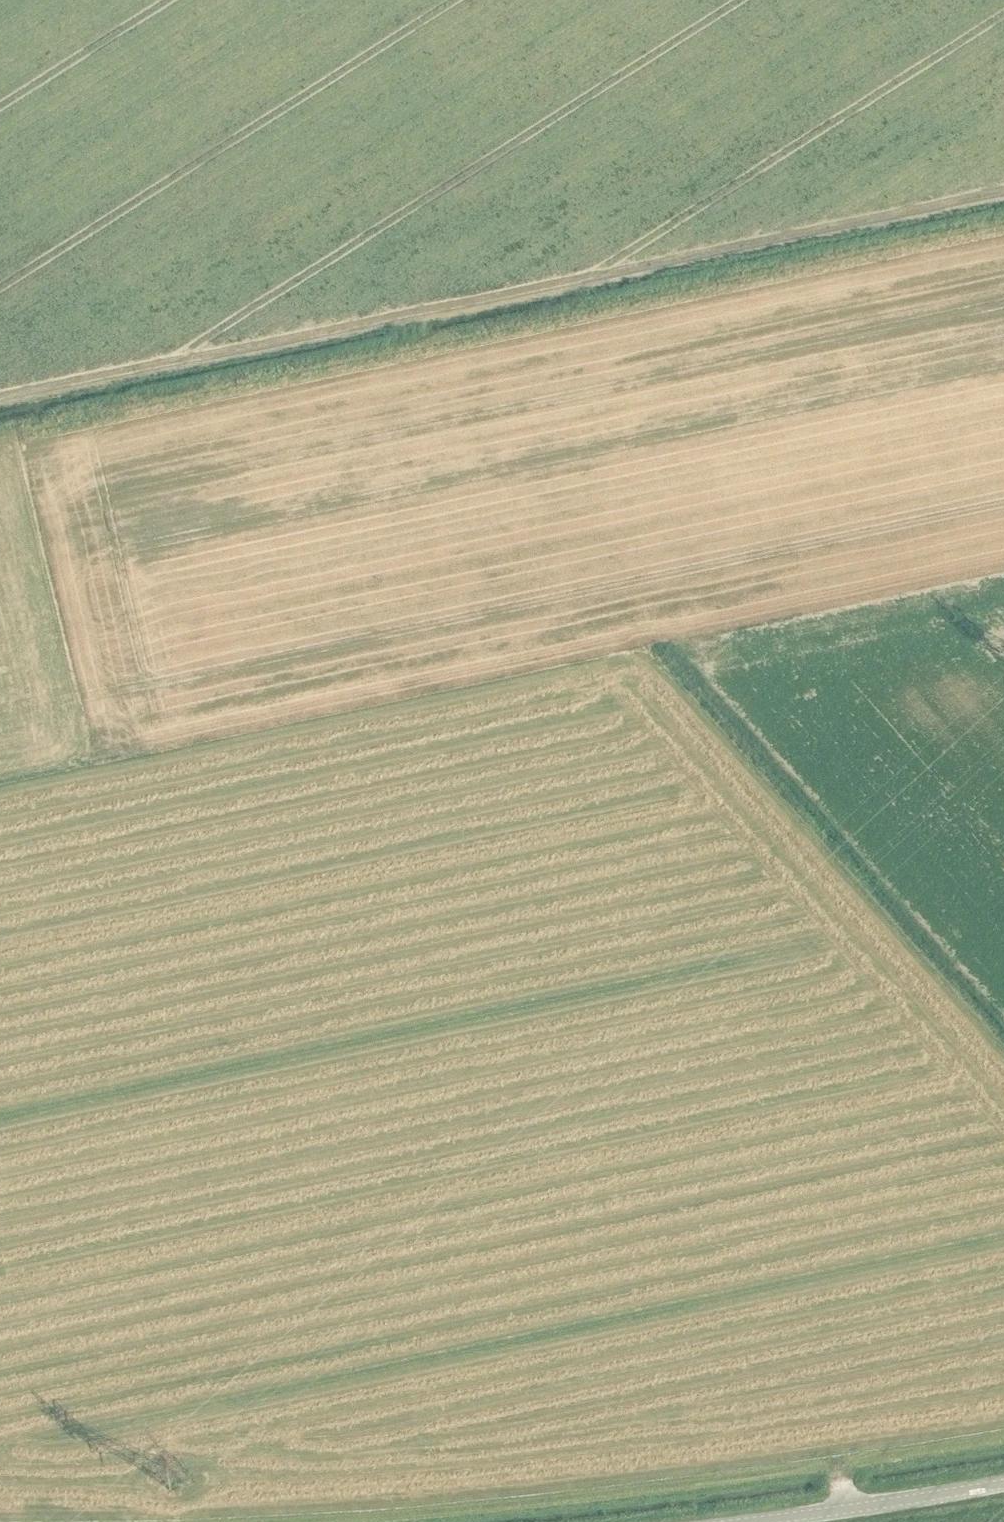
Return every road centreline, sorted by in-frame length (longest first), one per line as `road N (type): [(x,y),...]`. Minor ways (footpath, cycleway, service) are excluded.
road 1 (unclassified): [(1003,1478),(729,1521)]

